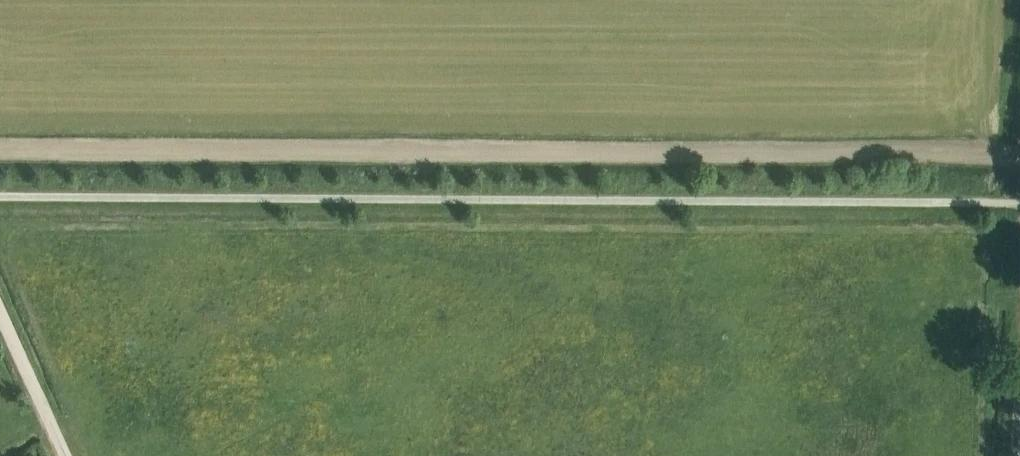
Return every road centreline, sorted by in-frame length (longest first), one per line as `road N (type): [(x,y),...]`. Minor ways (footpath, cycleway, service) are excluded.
road 1 (track): [(0,150),(1019,154)]
road 2 (track): [(0,317),(61,455)]

